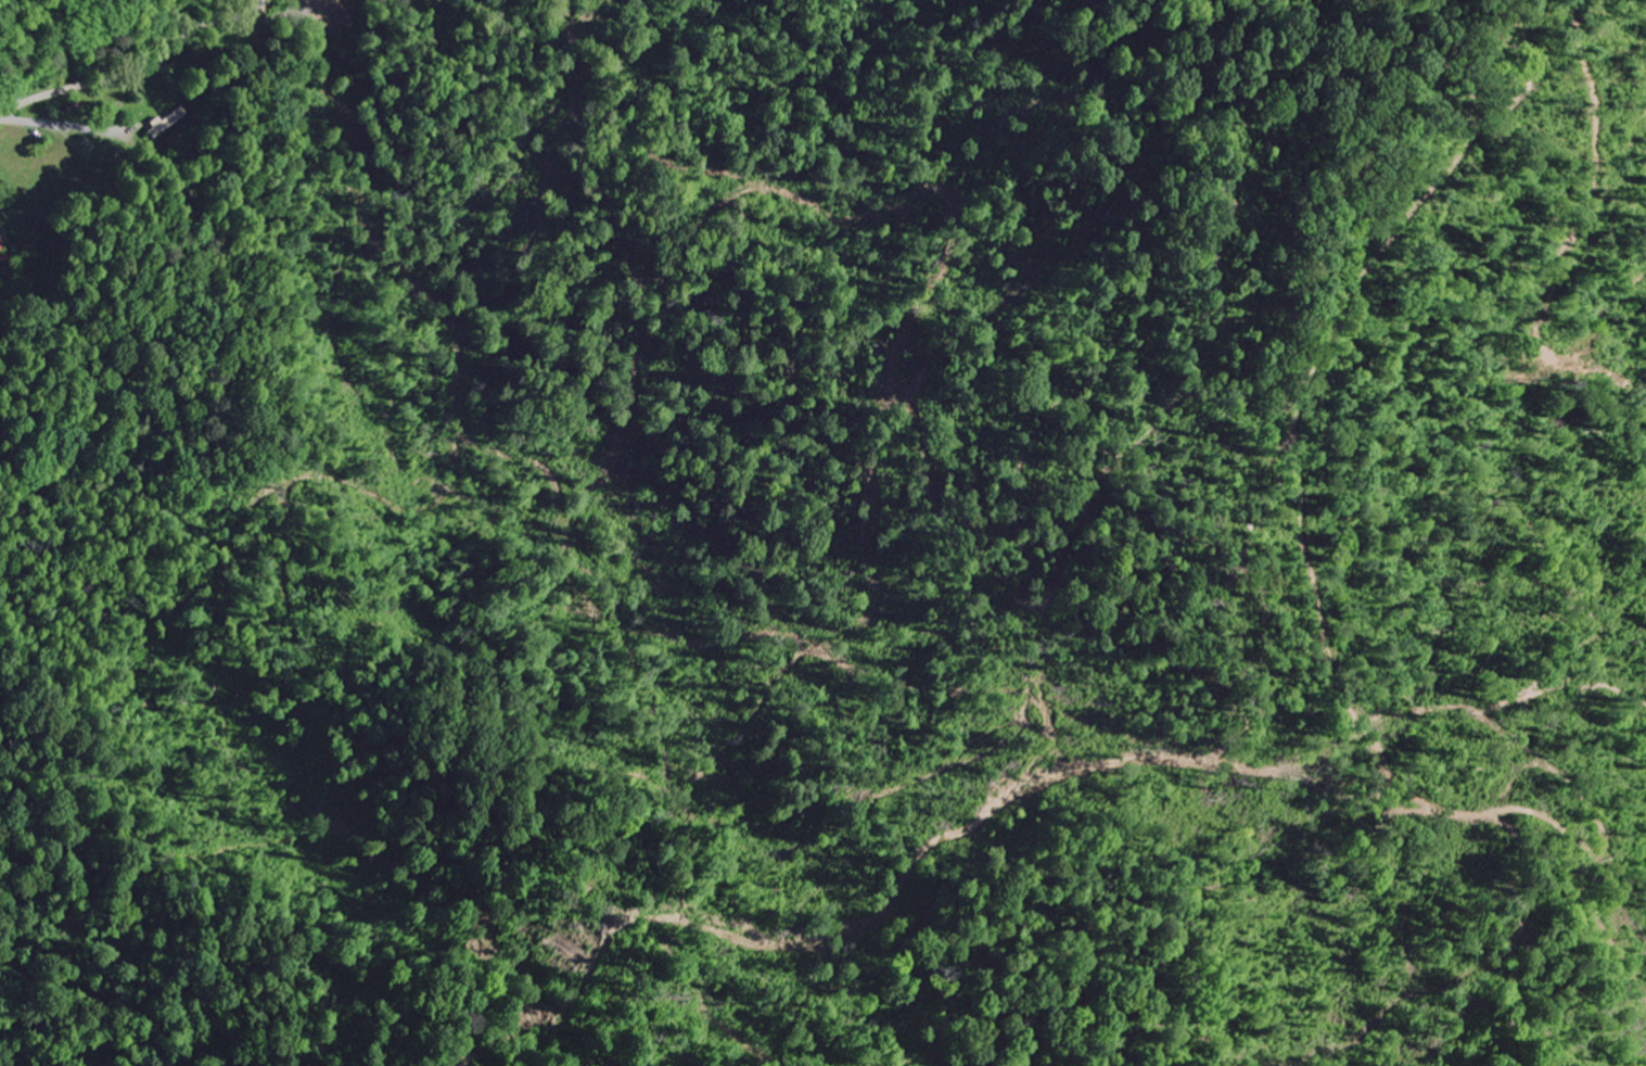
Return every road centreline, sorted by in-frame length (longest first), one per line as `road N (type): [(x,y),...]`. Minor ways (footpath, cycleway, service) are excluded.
road 1 (residential): [(0,115),(38,97),(146,71),(186,29),(239,22),(263,0)]
road 2 (residential): [(0,117),(118,131)]

